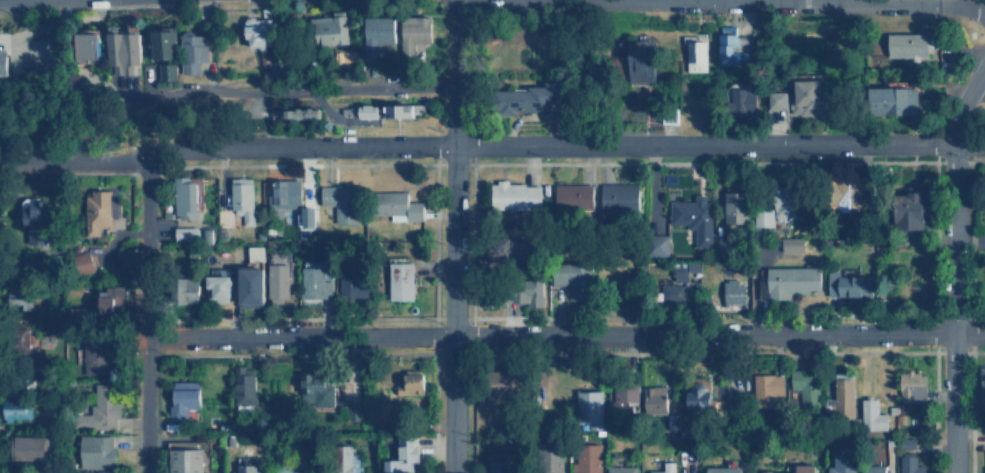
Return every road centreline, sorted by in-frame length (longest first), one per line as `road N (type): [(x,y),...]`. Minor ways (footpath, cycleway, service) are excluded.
road 1 (residential): [(0,162),(454,146),(984,146)]
road 2 (residential): [(984,335),(143,335)]
road 3 (residential): [(450,472),(452,0)]
road 4 (tertiary): [(951,472),(952,146),(984,60)]
road 5 (residential): [(143,472),(144,162)]
road 6 (residential): [(984,4),(685,0)]
road 7 (residential): [(164,89),(454,86)]

